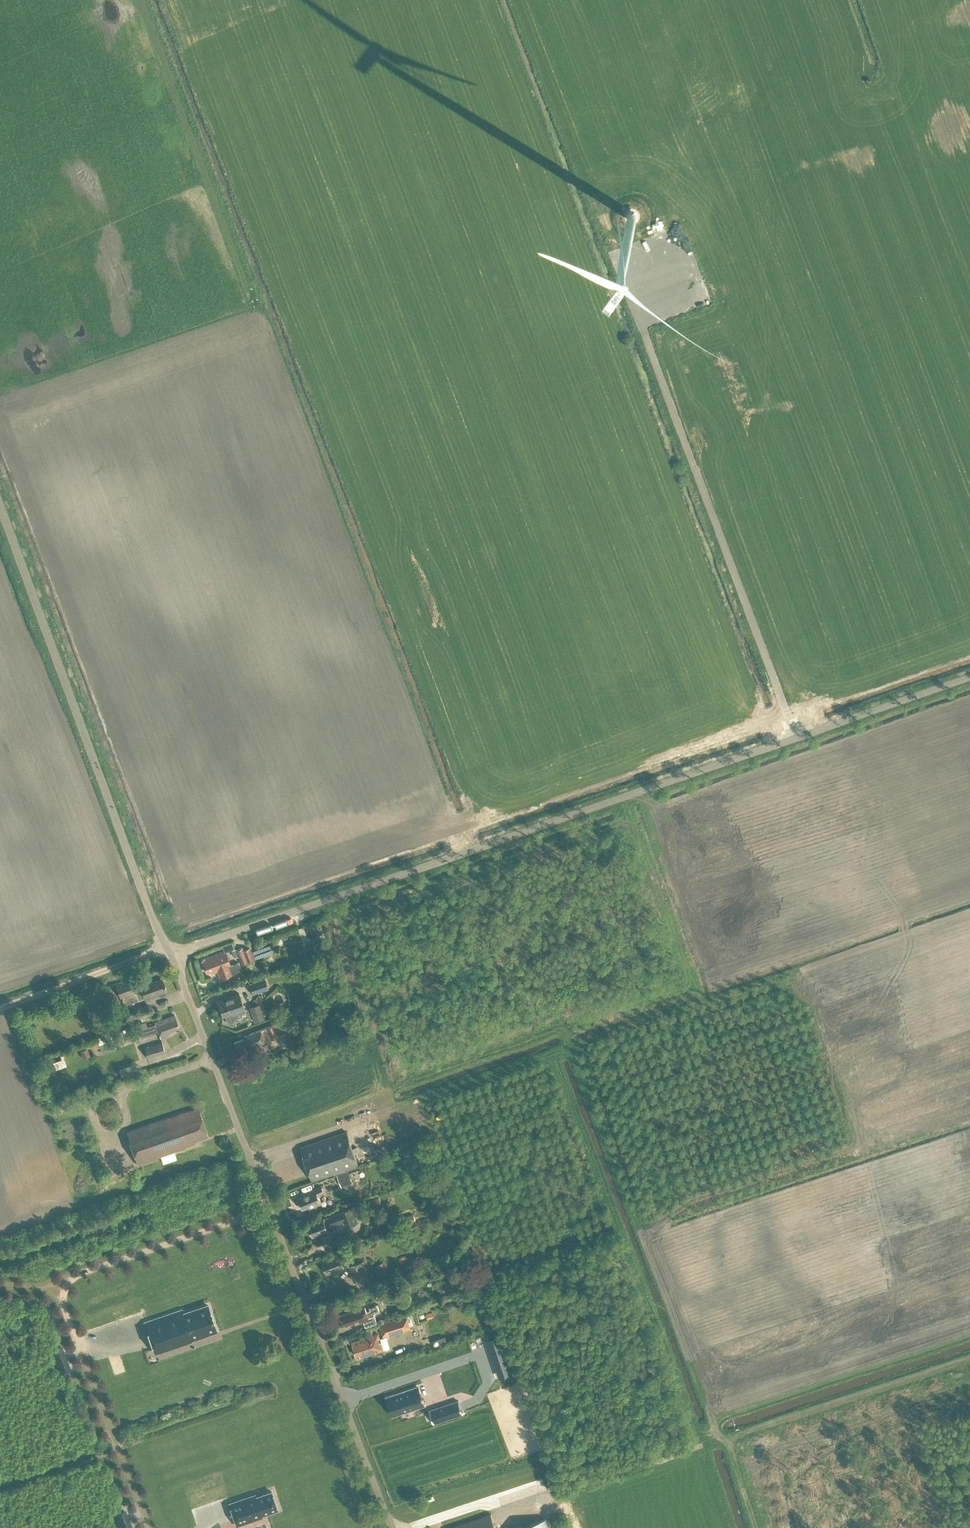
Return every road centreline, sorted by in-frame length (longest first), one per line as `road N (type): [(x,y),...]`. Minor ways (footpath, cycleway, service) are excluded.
road 1 (unclassified): [(172,955),(969,676)]
road 2 (unclassified): [(391,1527),(172,955)]
road 3 (unclassified): [(172,955),(0,506)]
road 4 (track): [(165,948),(0,1008)]

